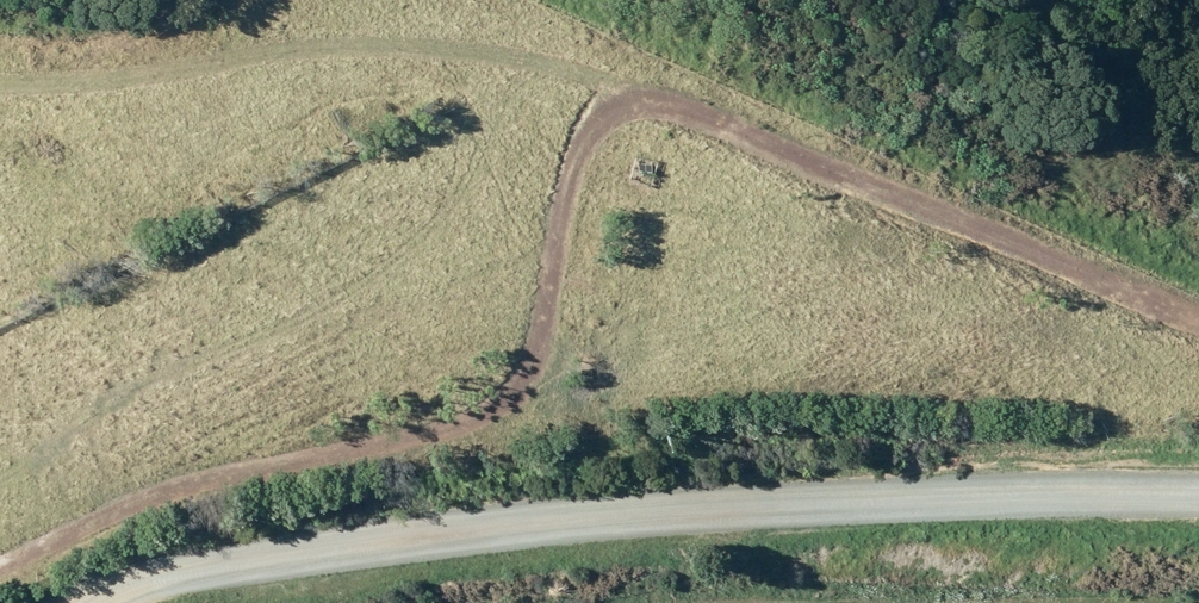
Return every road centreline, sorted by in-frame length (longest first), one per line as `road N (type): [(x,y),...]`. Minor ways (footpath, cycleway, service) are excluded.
road 1 (track): [(1198,312),(665,81),(603,112),(526,374),(478,417),(178,481),(0,568)]
road 2 (unclassified): [(92,602),(150,575),(586,519),(1107,490),(1198,493)]

